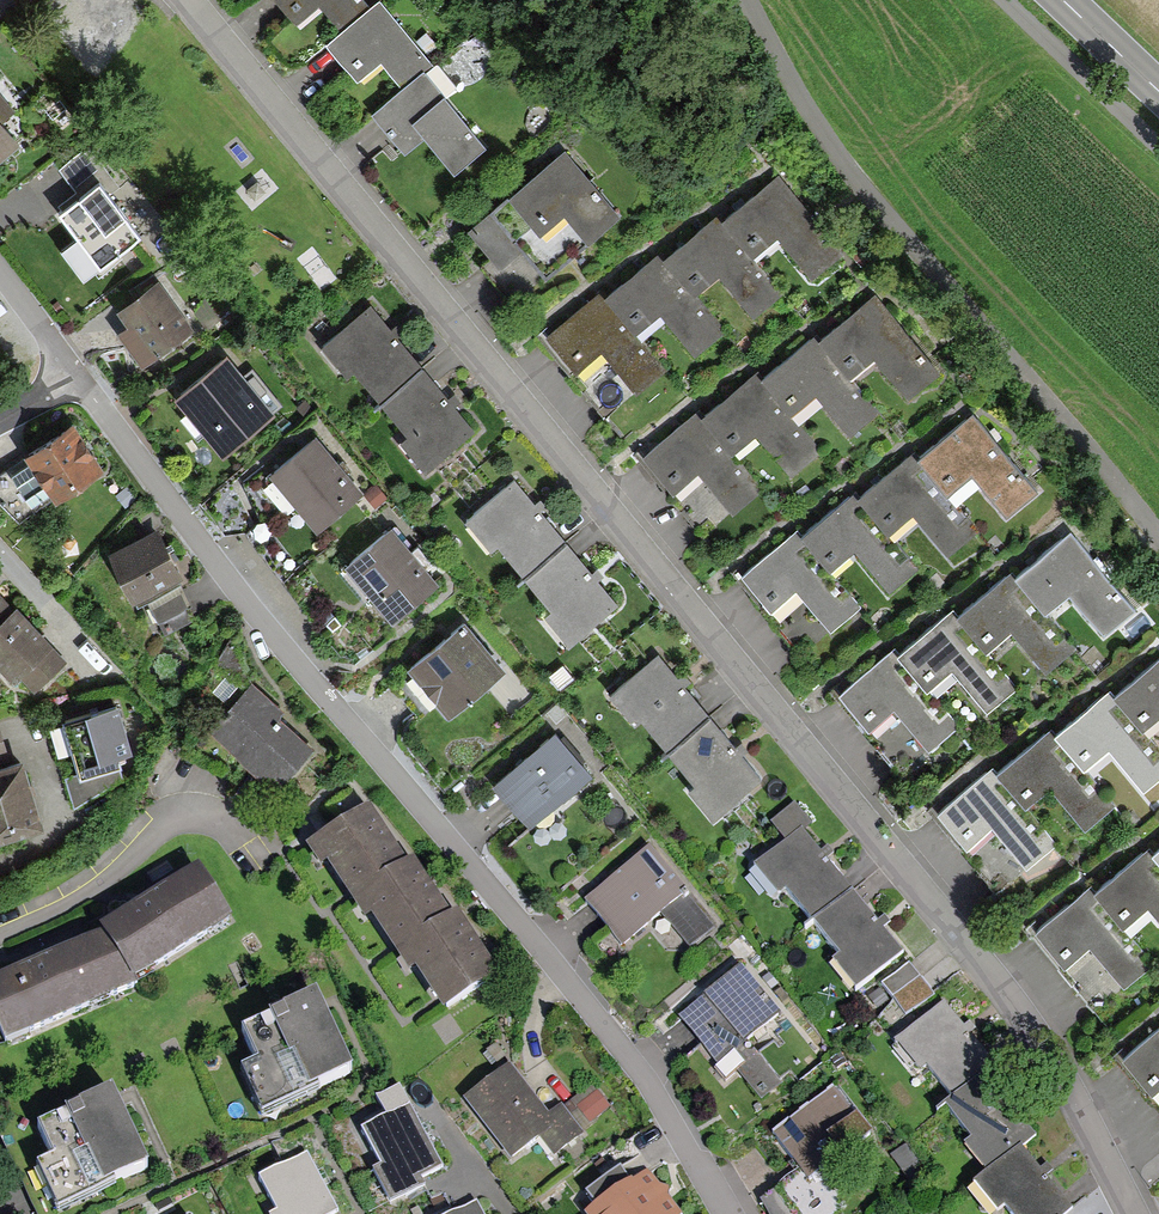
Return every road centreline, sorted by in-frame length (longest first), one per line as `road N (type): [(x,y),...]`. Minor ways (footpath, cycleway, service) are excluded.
road 1 (residential): [(1136,1213),(1018,1012),(962,940),(185,0)]
road 2 (residential): [(74,376),(302,670),(638,1068),(726,1213)]
road 3 (residential): [(747,0),(828,143),(1158,536)]
road 4 (track): [(1009,0),(1158,140)]
road 5 (secondary): [(1064,0),(1158,91)]
road 6 (residential): [(0,272),(74,376)]

